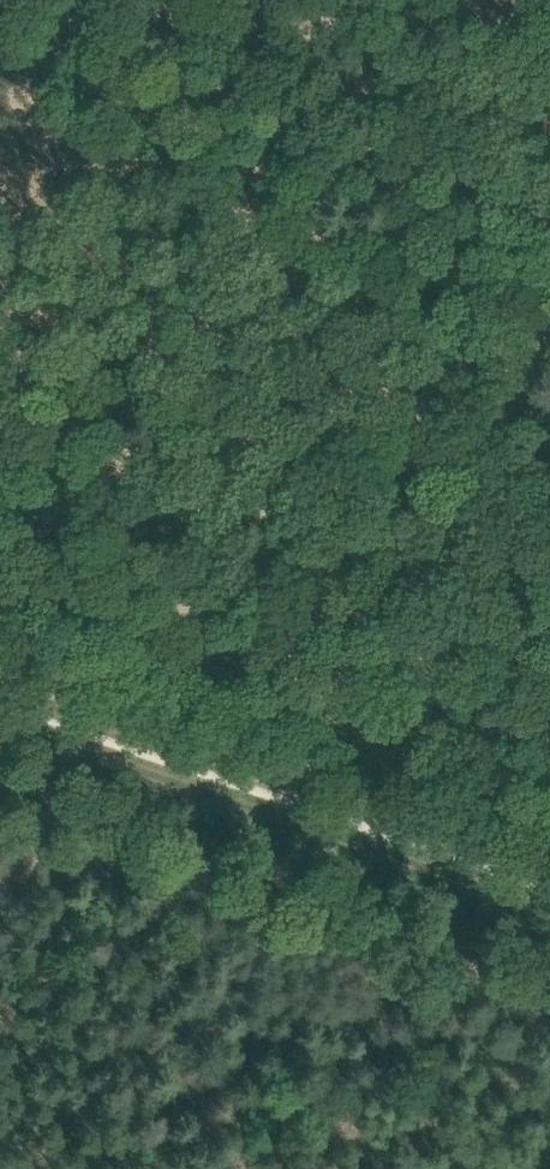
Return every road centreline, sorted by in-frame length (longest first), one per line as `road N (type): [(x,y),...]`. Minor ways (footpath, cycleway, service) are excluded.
road 1 (track): [(0,715),(549,903)]

